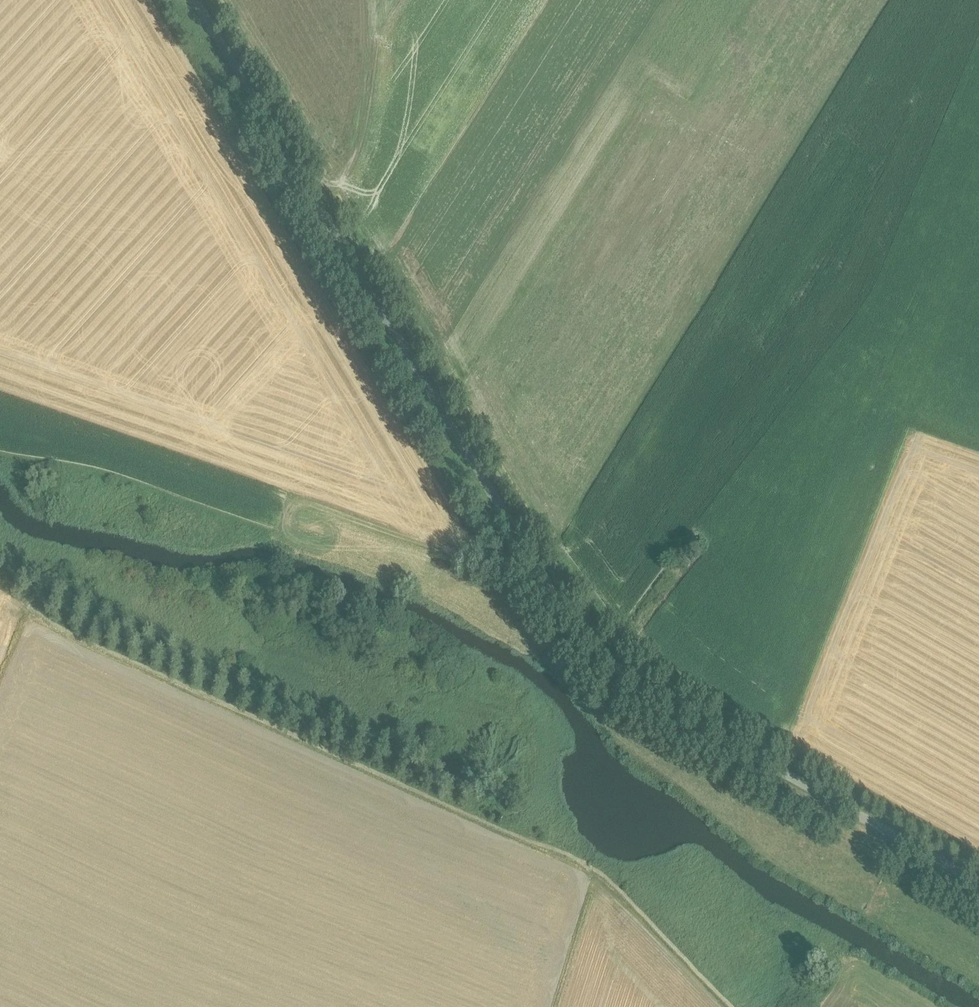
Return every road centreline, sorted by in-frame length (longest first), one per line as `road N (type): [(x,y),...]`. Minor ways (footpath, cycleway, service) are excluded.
road 1 (unclassified): [(978,889),(668,707),(609,662),(556,598),(194,0)]

